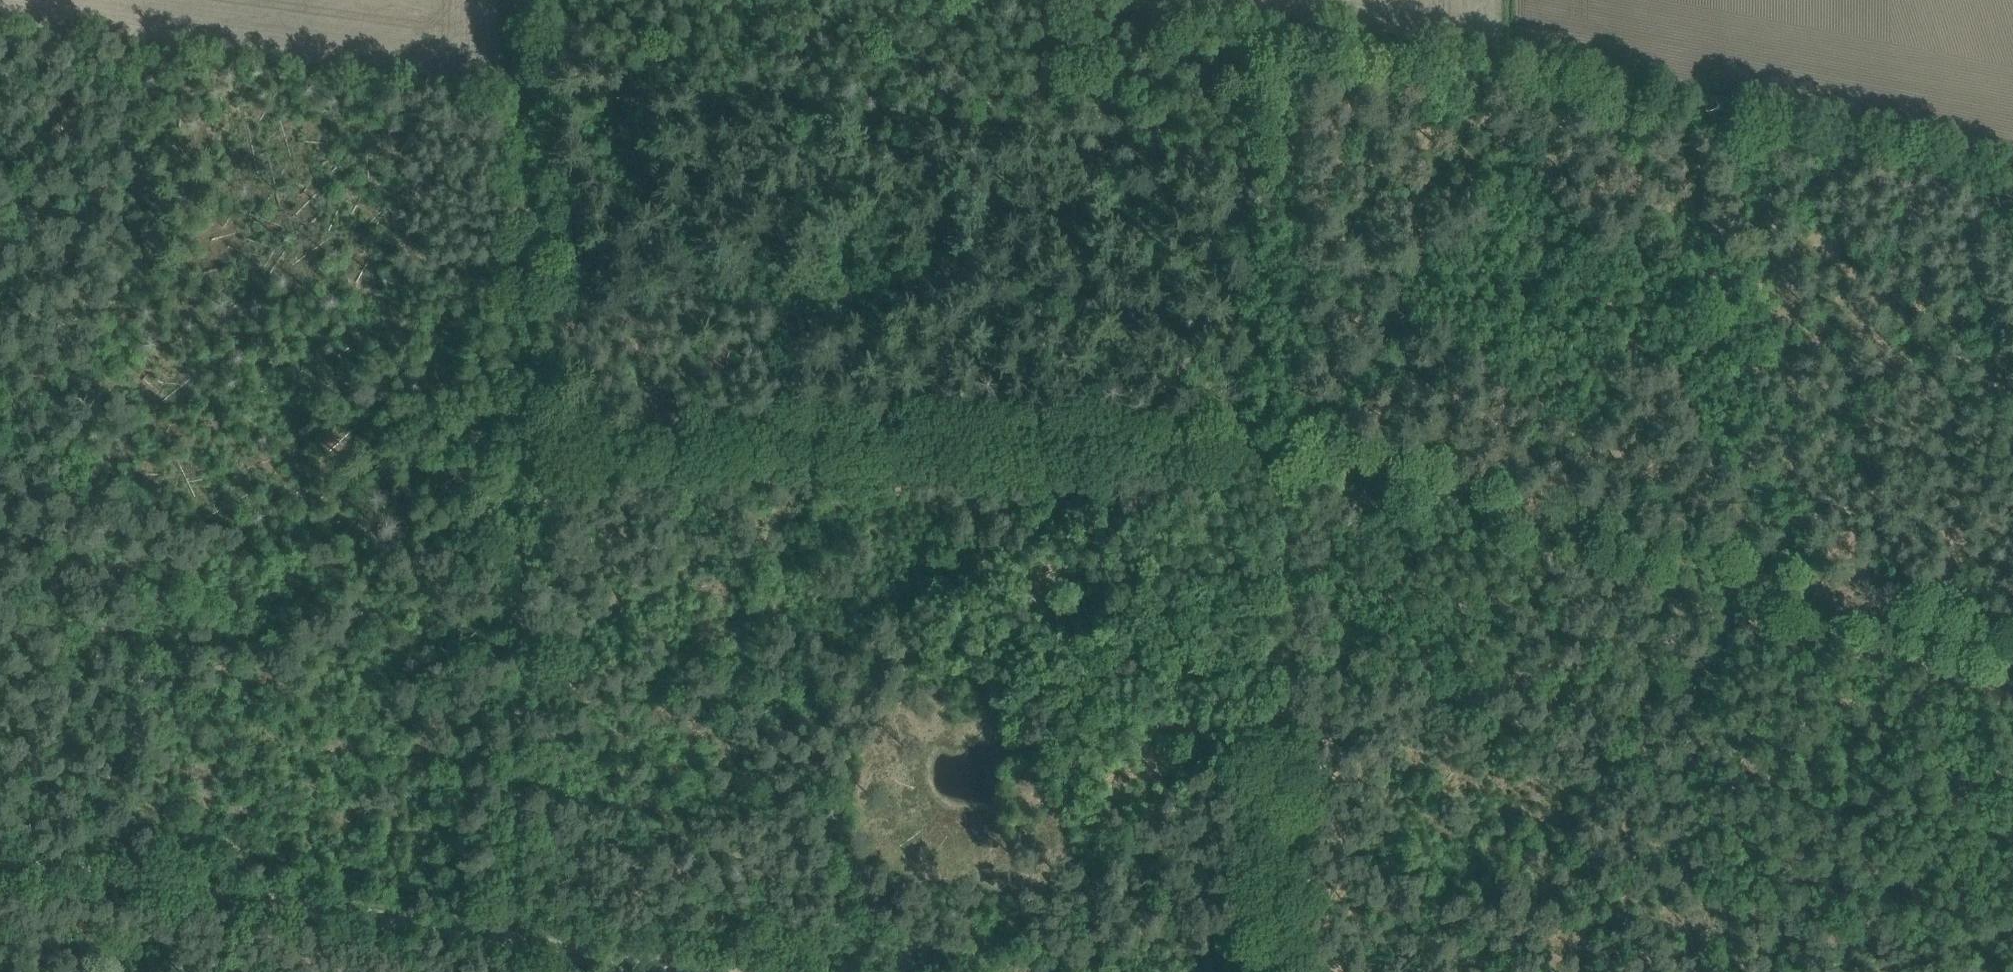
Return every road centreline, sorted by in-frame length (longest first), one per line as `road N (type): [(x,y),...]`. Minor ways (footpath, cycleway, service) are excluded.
road 1 (track): [(669,971),(0,862)]
road 2 (track): [(510,946),(519,444)]
road 3 (track): [(519,444),(524,0)]

